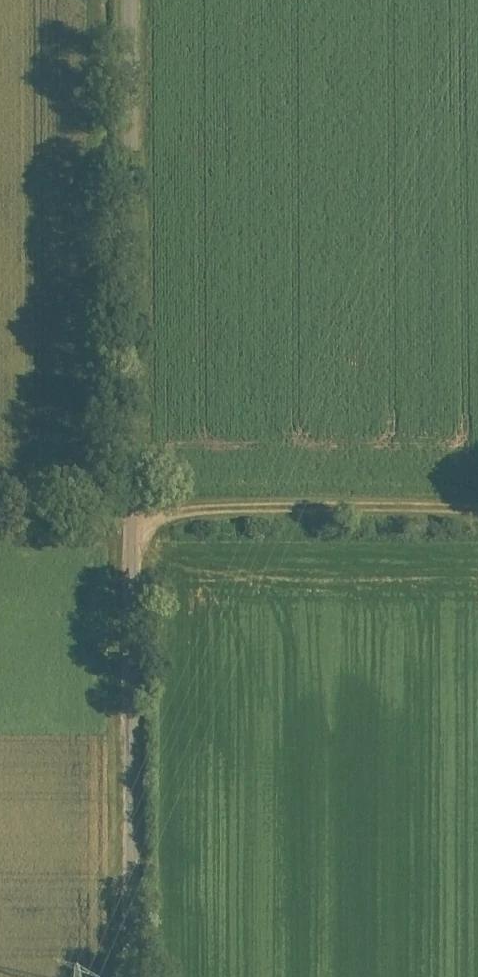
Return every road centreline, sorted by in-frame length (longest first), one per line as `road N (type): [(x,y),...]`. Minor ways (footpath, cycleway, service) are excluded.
road 1 (unclassified): [(115,0),(112,976)]
road 2 (track): [(477,516),(0,514)]

